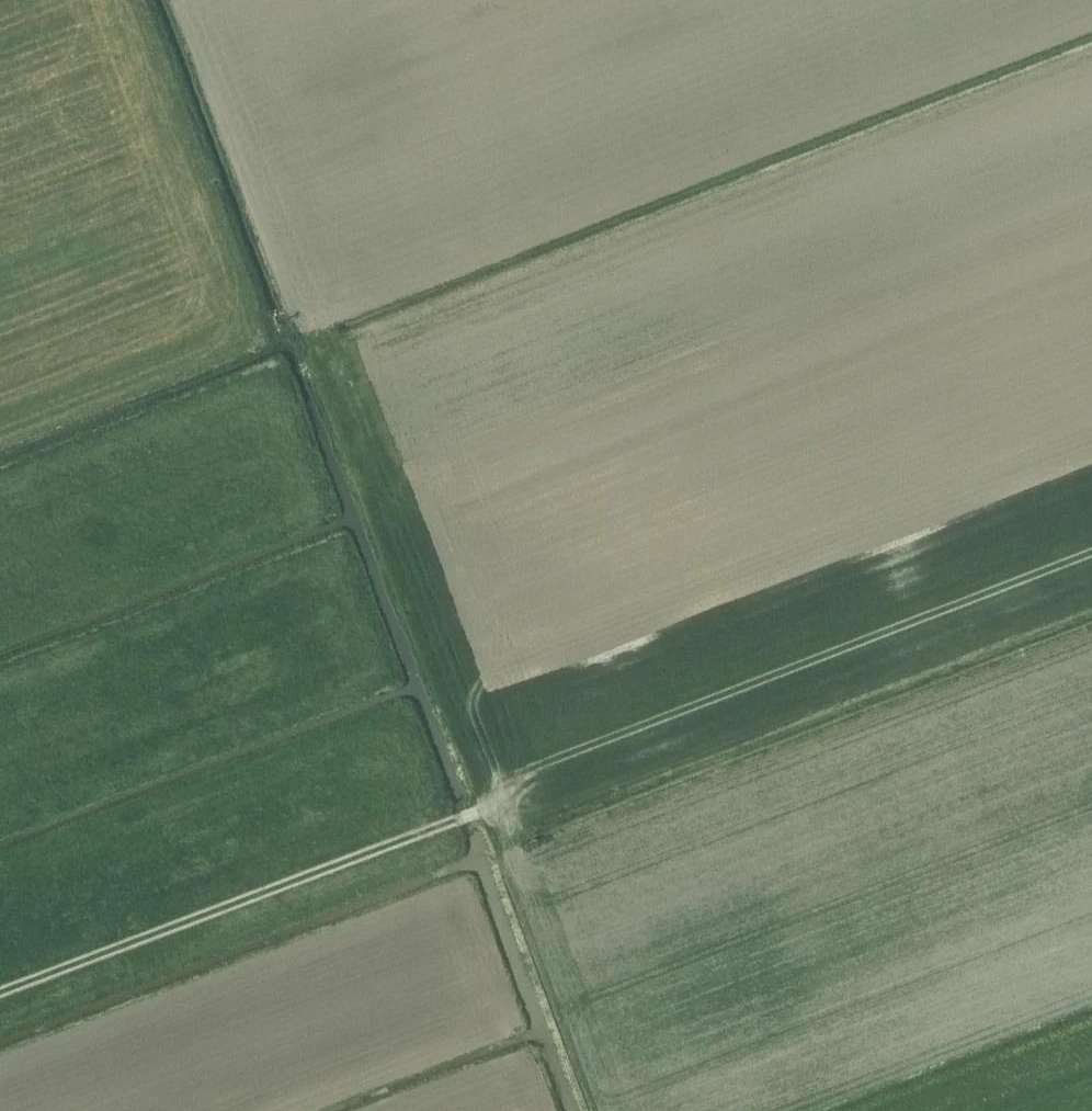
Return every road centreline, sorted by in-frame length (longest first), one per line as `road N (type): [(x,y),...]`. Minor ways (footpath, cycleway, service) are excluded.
road 1 (track): [(0,994),(492,809)]

